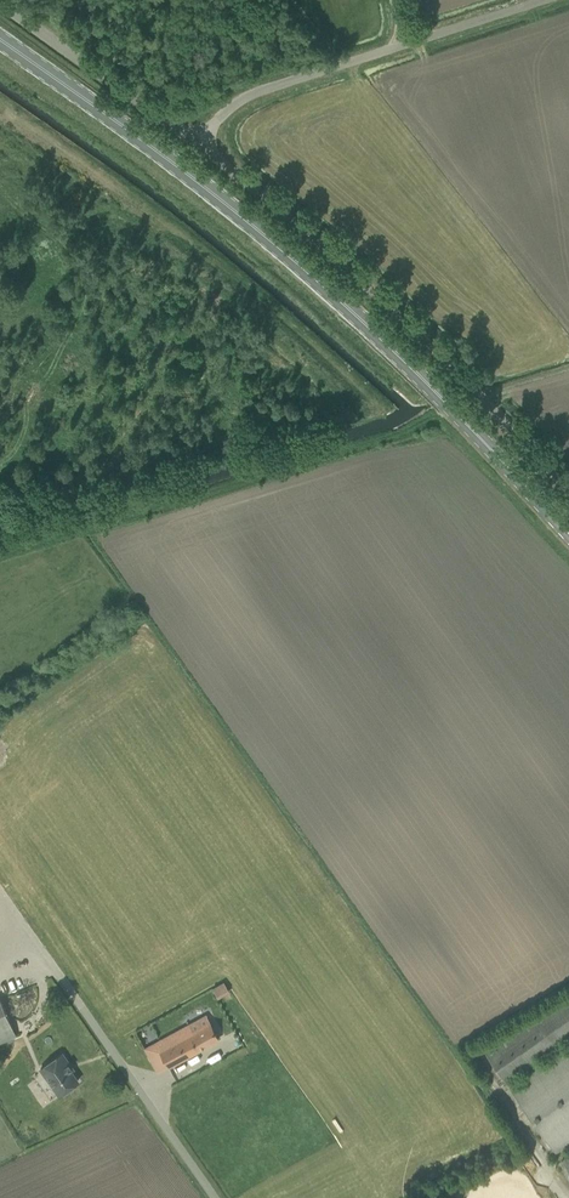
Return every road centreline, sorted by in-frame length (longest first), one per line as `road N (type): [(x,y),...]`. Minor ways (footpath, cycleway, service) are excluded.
road 1 (primary): [(568,534),(432,388),(263,233),(0,39)]
road 2 (unclassified): [(568,484),(359,276),(199,145)]
road 3 (unclassified): [(199,145),(222,114),(266,88),(541,0)]
road 4 (unclassified): [(214,1197),(0,893)]
road 5 (unclassified): [(199,145),(0,0)]

